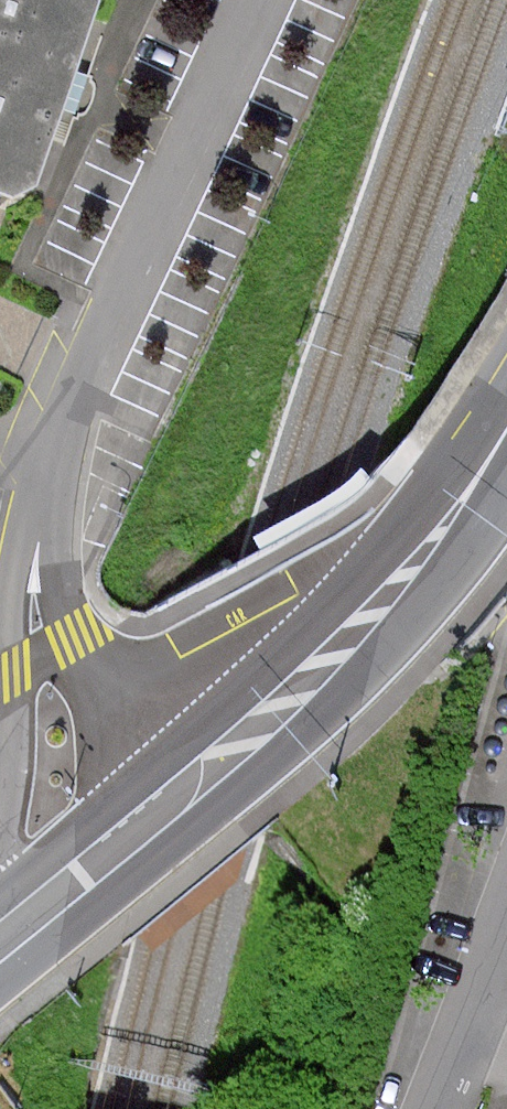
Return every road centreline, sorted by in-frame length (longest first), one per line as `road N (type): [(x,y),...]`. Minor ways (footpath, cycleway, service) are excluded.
road 1 (primary): [(47,951),(358,683),(464,552),(506,455)]
road 2 (residential): [(40,485),(67,403),(263,0)]
road 3 (primary): [(506,420),(377,572),(133,787)]
road 4 (residential): [(133,787),(62,642),(45,564),(40,485)]
road 5 (residential): [(40,485),(0,754)]
road 6 (residential): [(435,1108),(506,912)]
road 7 (residential): [(47,951),(133,787)]
road 8 (primary): [(133,787),(0,898)]

